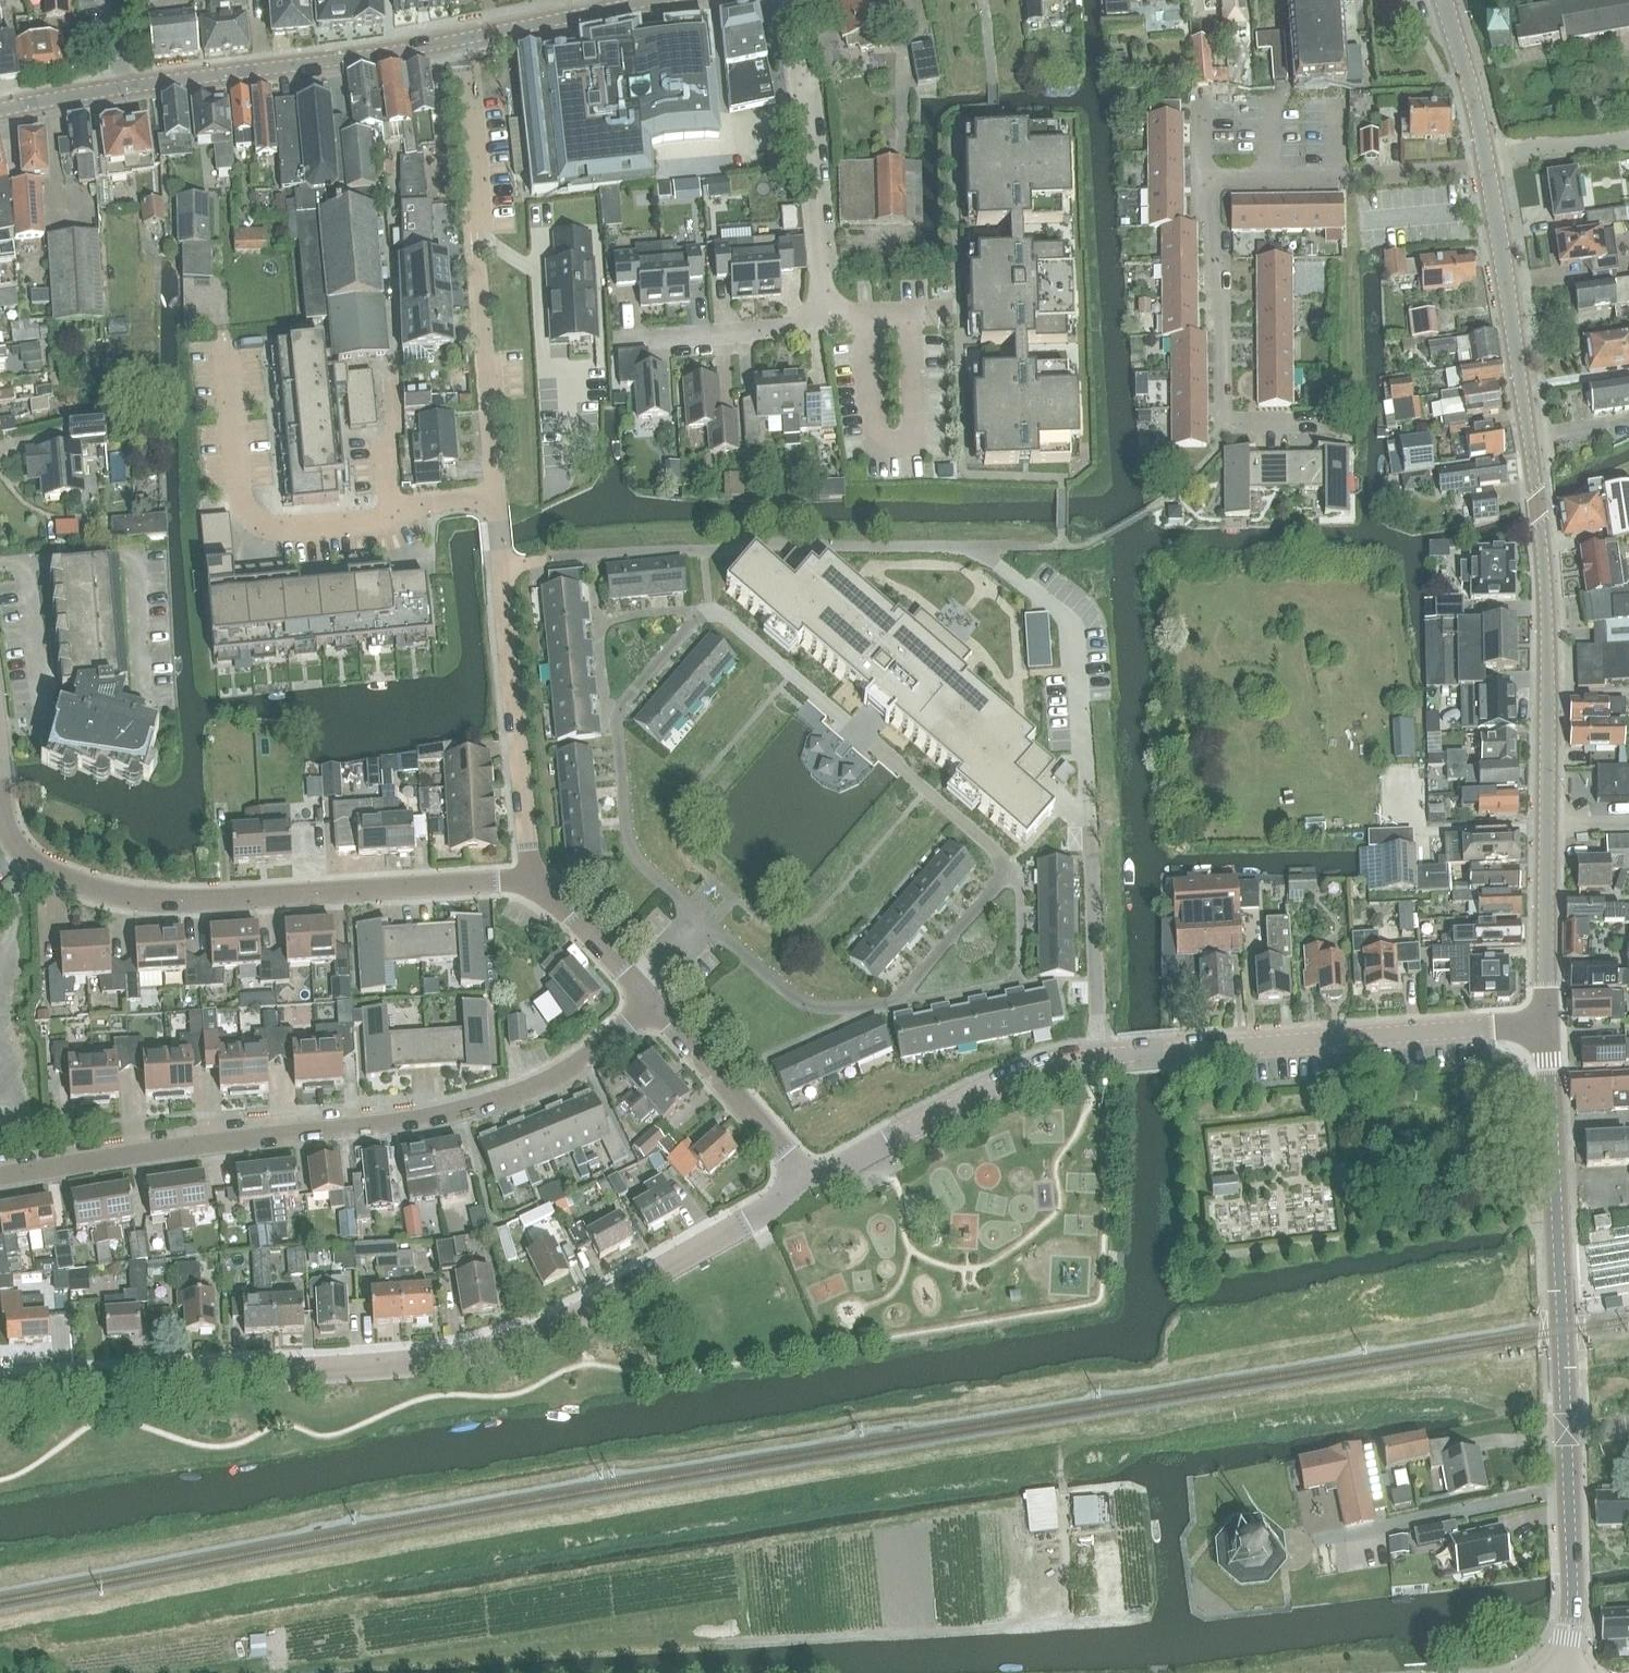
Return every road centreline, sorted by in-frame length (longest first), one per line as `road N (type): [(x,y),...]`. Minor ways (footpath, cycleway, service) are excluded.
road 1 (tertiary): [(1547,1021),(1545,573),(1487,166)]
road 2 (unclassified): [(0,1385),(384,1364),(484,1350),(605,1304),(740,1225),(803,1174)]
road 3 (residential): [(0,1176),(458,1109),(567,1069),(651,1003)]
road 4 (residential): [(895,1138),(998,1085),(1071,1061),(1547,1021)]
road 5 (residential): [(1311,423),(1237,422),(1223,412),(1224,335),(1203,176),(1487,166)]
road 6 (residential): [(532,878),(151,899),(37,865),(8,832),(0,793)]
road 7 (residential): [(497,496),(459,39)]
road 8 (residential): [(497,496),(310,525),(261,520),(239,488),(225,346)]
road 9 (tertiary): [(1567,1433),(1547,1021)]
road 10 (residential): [(532,878),(497,496)]
road 11 (unclassified): [(121,87),(459,39)]
road 12 (residential): [(824,316),(791,0)]
road 13 (tertiary): [(1566,1672),(1567,1433)]
road 14 (residential): [(803,1174),(651,1003)]
road 15 (residential): [(866,312),(911,312),(914,450),(874,449)]
road 16 (residential): [(623,338),(796,328),(824,316)]
road 17 (residential): [(459,39),(648,0)]
road 18 (residential): [(651,1003),(532,878)]
road 19 (tertiary): [(1484,151),(1446,0)]
road 20 (residential): [(1628,136),(1484,151)]
road 21 (residential): [(874,449),(866,312)]
road 22 (unclassified): [(0,108),(121,87)]

